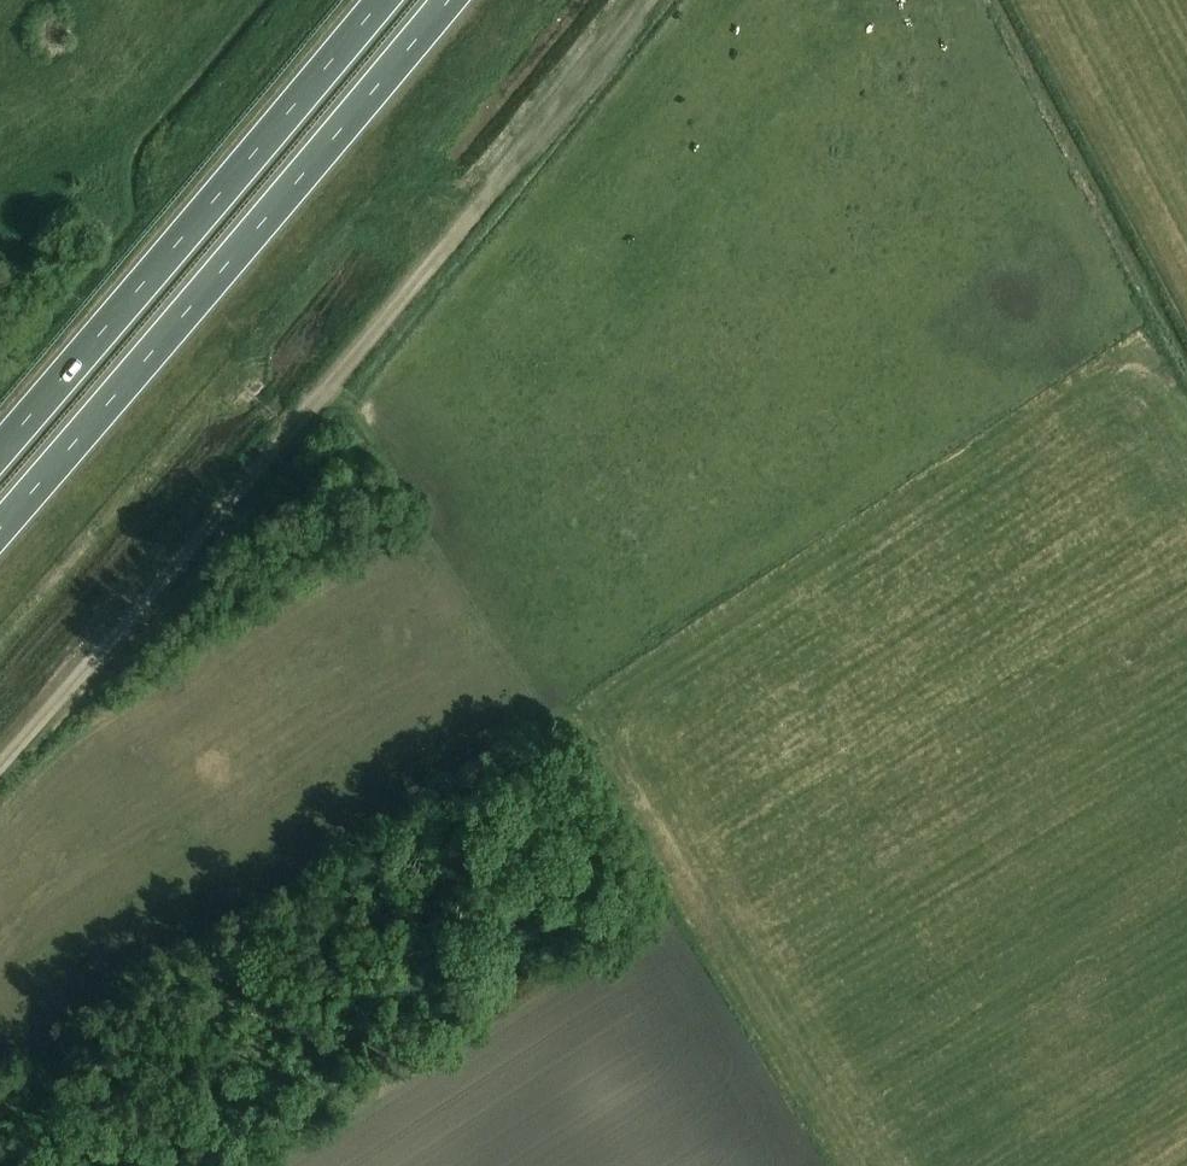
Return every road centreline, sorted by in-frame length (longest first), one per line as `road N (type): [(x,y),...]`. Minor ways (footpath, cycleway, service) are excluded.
road 1 (track): [(645,0),(0,765)]
road 2 (trunk): [(0,527),(450,0)]
road 3 (trunk): [(383,0),(0,450)]

